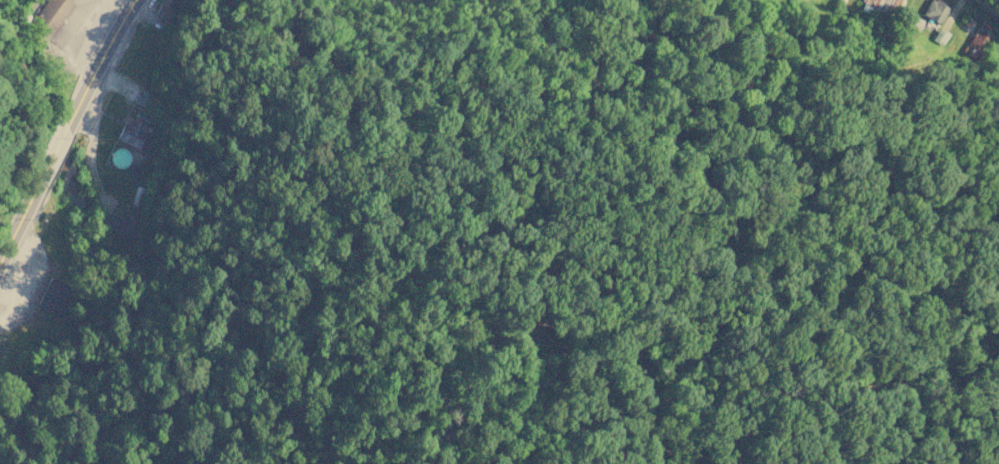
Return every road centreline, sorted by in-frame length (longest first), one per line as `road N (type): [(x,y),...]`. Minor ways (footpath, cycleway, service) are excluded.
road 1 (secondary): [(134,0),(66,130)]

